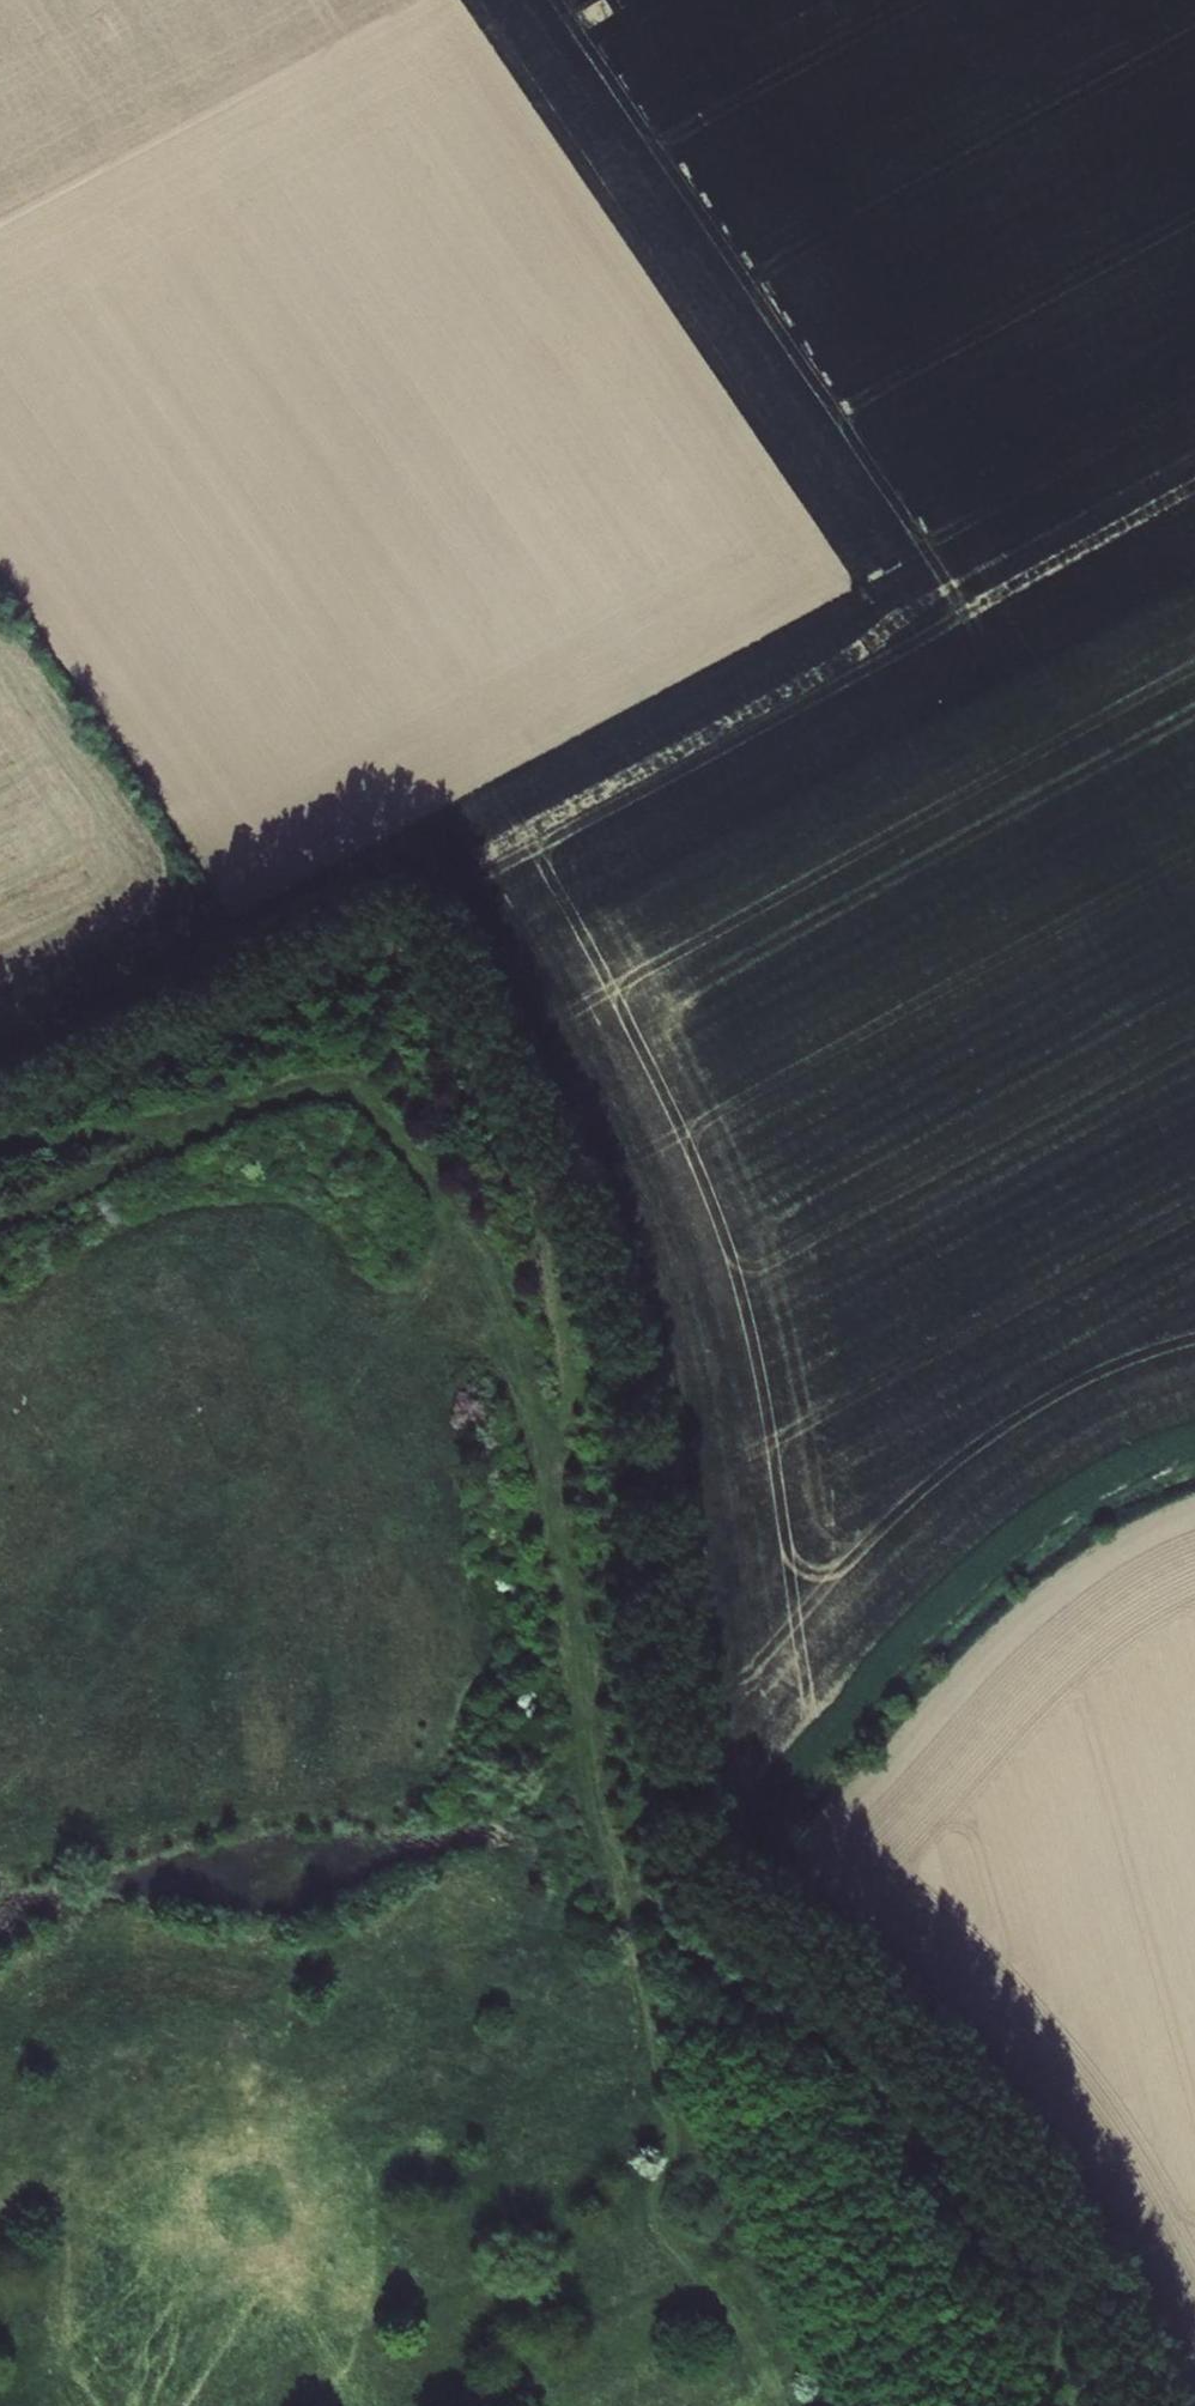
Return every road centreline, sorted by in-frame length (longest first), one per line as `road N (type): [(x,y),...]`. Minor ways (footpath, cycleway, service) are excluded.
road 1 (track): [(0,1056),(350,889),(433,895),(558,1083),(655,1319),(724,1787),(749,1852),(1017,2121),(1156,2405)]

